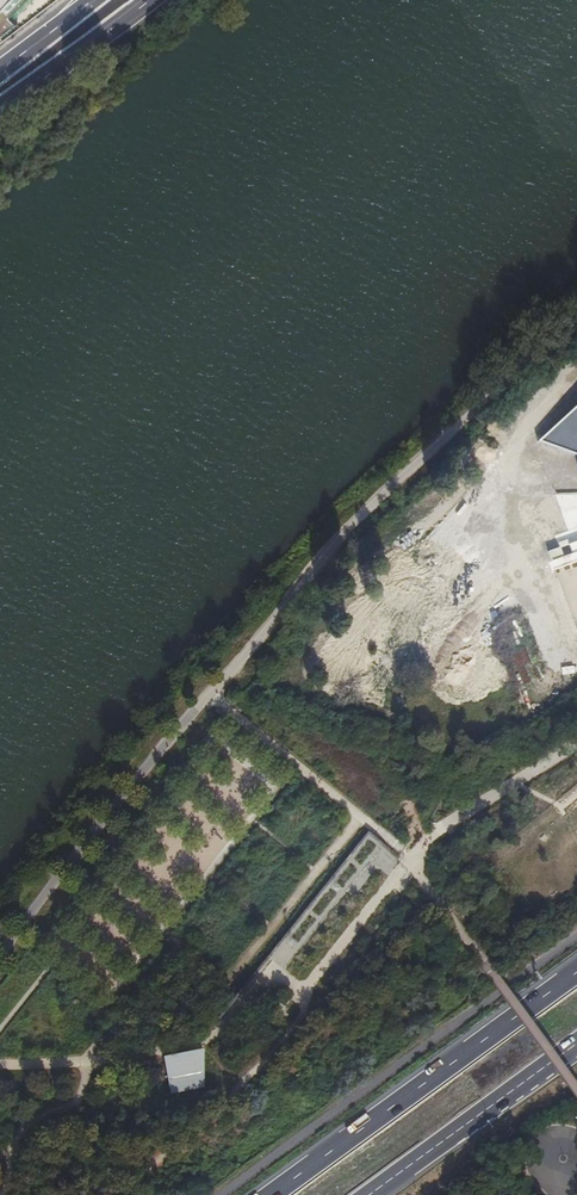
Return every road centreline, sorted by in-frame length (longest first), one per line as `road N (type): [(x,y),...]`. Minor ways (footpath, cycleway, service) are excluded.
road 1 (motorway): [(576,974),(273,1194)]
road 2 (motorway): [(371,1194),(576,1045)]
road 3 (track): [(304,1003),(410,856)]
road 4 (primary): [(0,107),(139,0)]
road 5 (primary): [(96,0),(0,72)]

